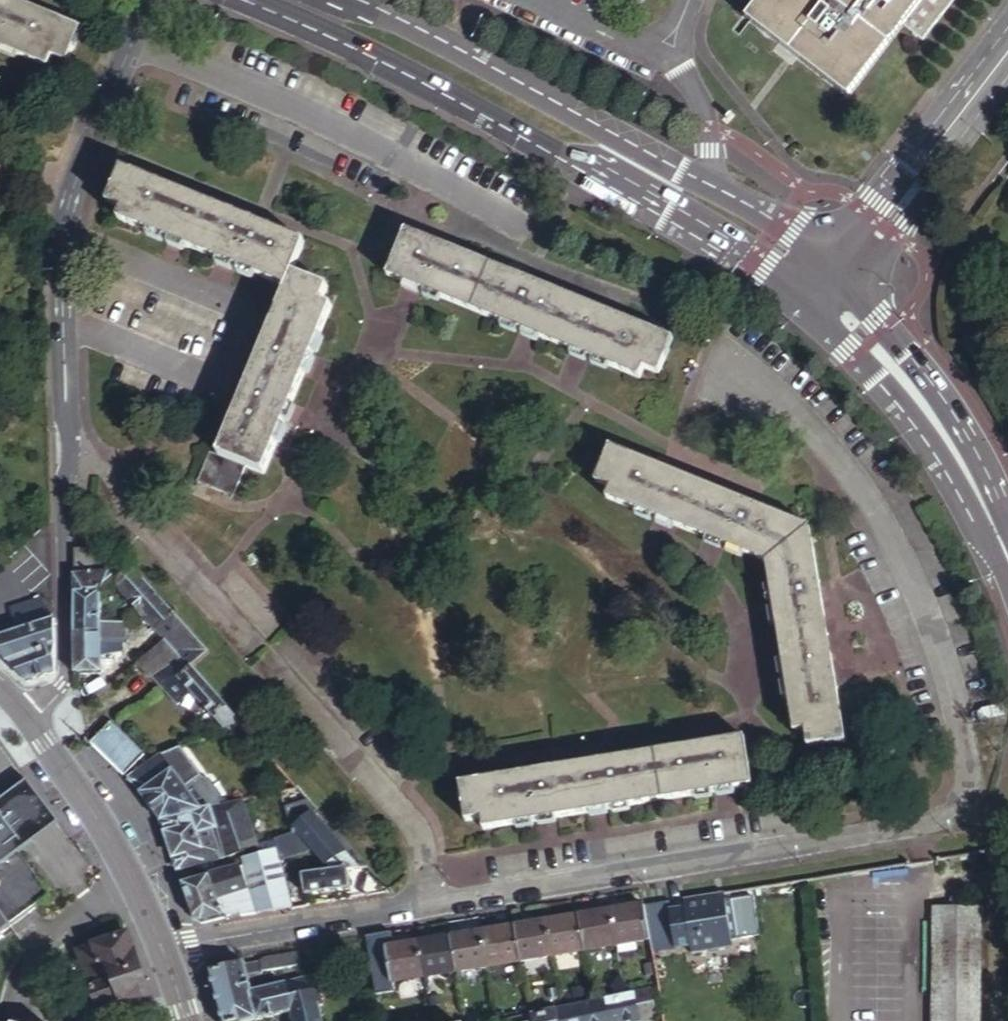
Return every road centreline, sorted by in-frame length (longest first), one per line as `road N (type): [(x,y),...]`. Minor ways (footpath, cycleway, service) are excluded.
road 1 (residential): [(163,950),(940,822),(962,804),(968,767),(935,638),(895,541),(826,446),(729,362)]
road 2 (tertiary): [(244,0),(367,54),(563,153),(771,272),(821,290)]
road 3 (tertiary): [(821,290),(789,228),(753,207),(483,62),(342,0)]
road 4 (residential): [(128,56),(526,235)]
road 5 (unclassified): [(69,455),(65,233),(128,56)]
road 6 (tertiary): [(821,290),(905,380),(958,453),(1007,559)]
road 7 (residential): [(821,290),(1007,53)]
road 8 (residential): [(69,455),(66,665),(63,685),(27,716)]
road 9 (residential): [(163,950),(116,849),(27,716)]

